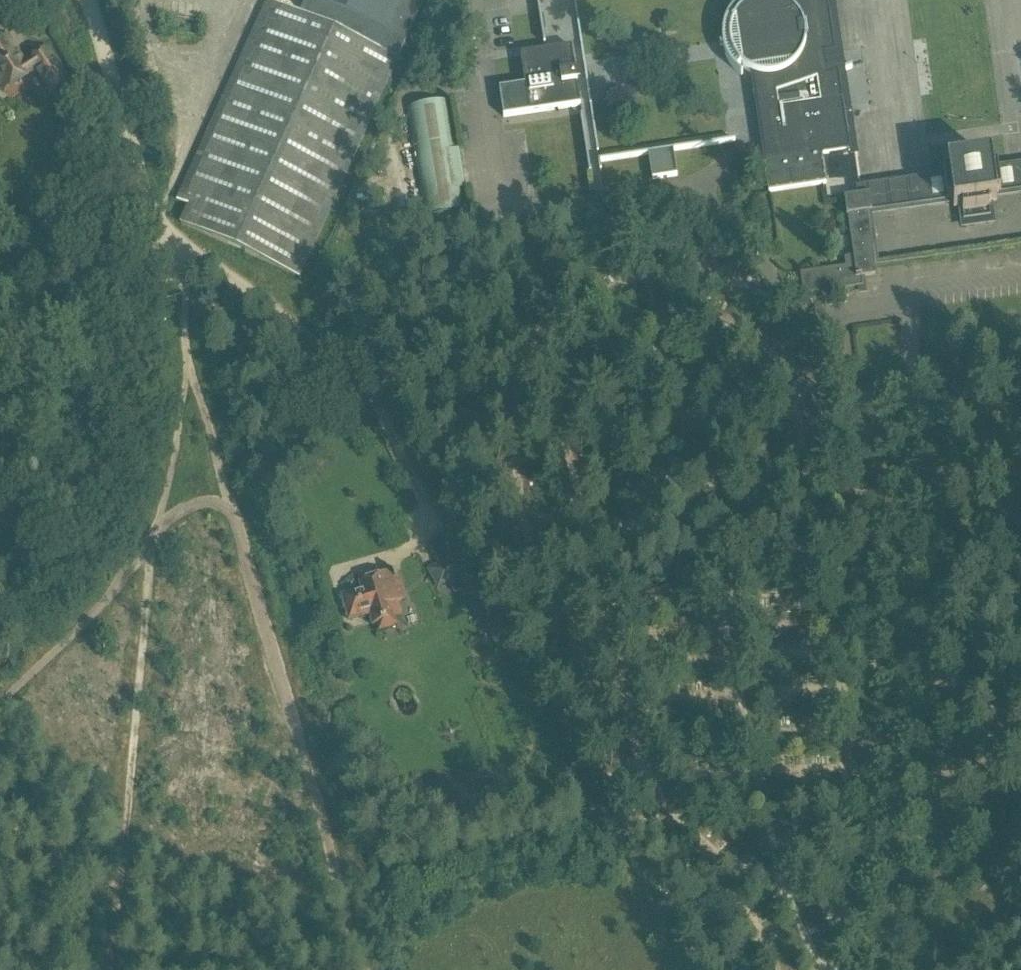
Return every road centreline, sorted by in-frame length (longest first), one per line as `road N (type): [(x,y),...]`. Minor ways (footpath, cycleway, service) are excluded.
road 1 (track): [(228,478),(369,969)]
road 2 (track): [(84,0),(228,478)]
road 3 (track): [(108,969),(137,569)]
road 4 (track): [(137,569),(0,701)]
road 5 (track): [(137,569),(228,478)]

